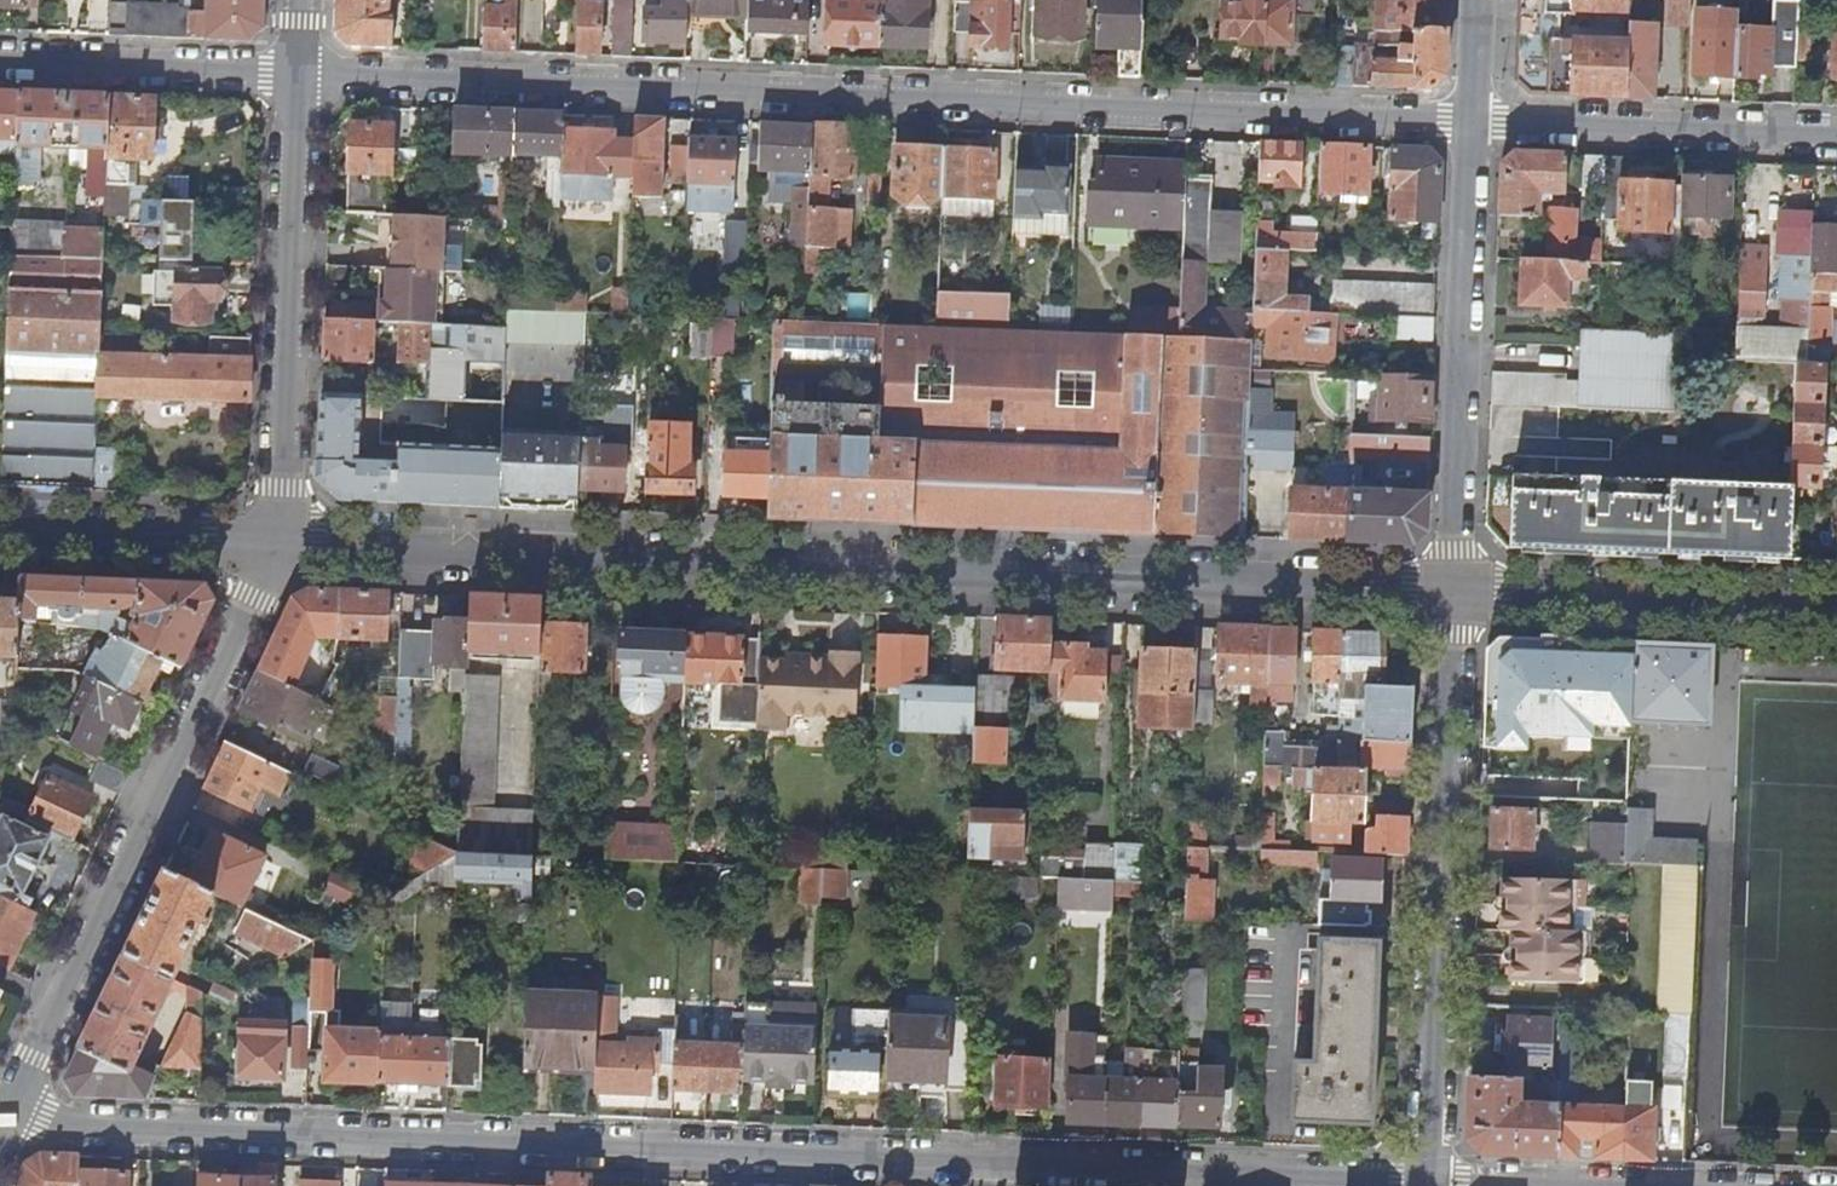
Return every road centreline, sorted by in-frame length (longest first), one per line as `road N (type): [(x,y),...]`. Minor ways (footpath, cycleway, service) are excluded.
road 1 (residential): [(1431,1181),(8,1117)]
road 2 (tertiary): [(276,542),(1454,596)]
road 3 (residential): [(1473,124),(299,75)]
road 4 (residential): [(8,1117),(276,542)]
road 5 (residential): [(1454,596),(1431,1181)]
road 6 (residential): [(1473,124),(1454,596)]
road 7 (residential): [(276,542),(299,75)]
road 8 (tertiary): [(1454,596),(1836,612)]
road 9 (residential): [(1836,140),(1473,124)]
road 10 (residential): [(299,75),(0,61)]
road 11 (tertiary): [(0,533),(276,542)]
road 12 (residential): [(1478,0),(1473,124)]
road 13 (residential): [(1552,1185),(1431,1181)]

